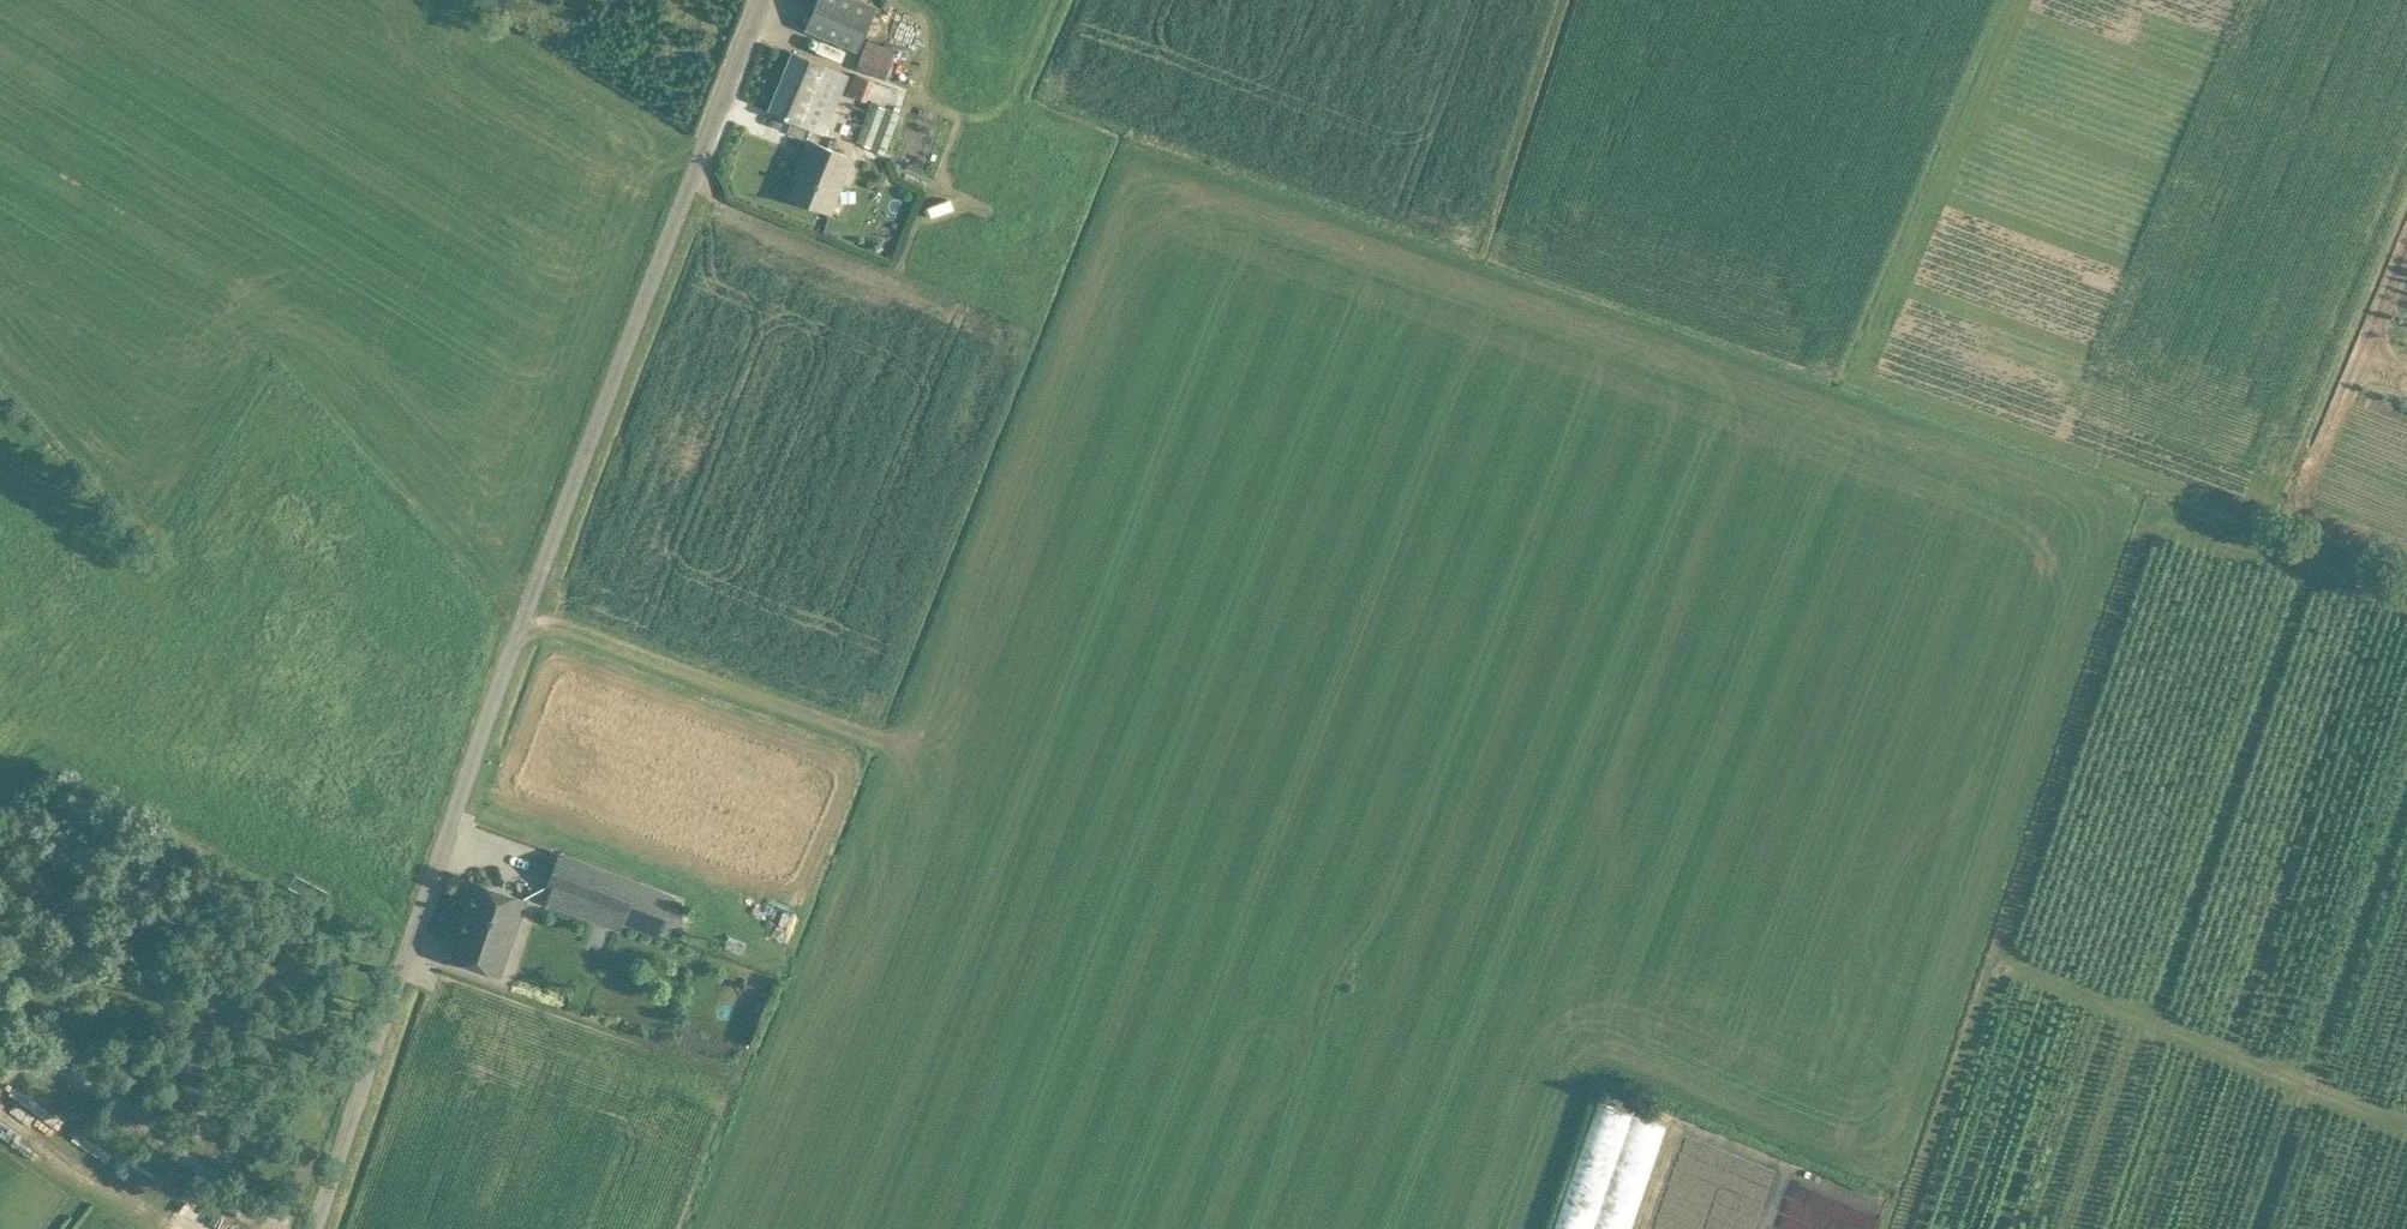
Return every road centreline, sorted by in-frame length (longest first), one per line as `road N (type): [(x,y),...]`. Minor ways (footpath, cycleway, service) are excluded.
road 1 (unclassified): [(305,1228),(765,0)]

